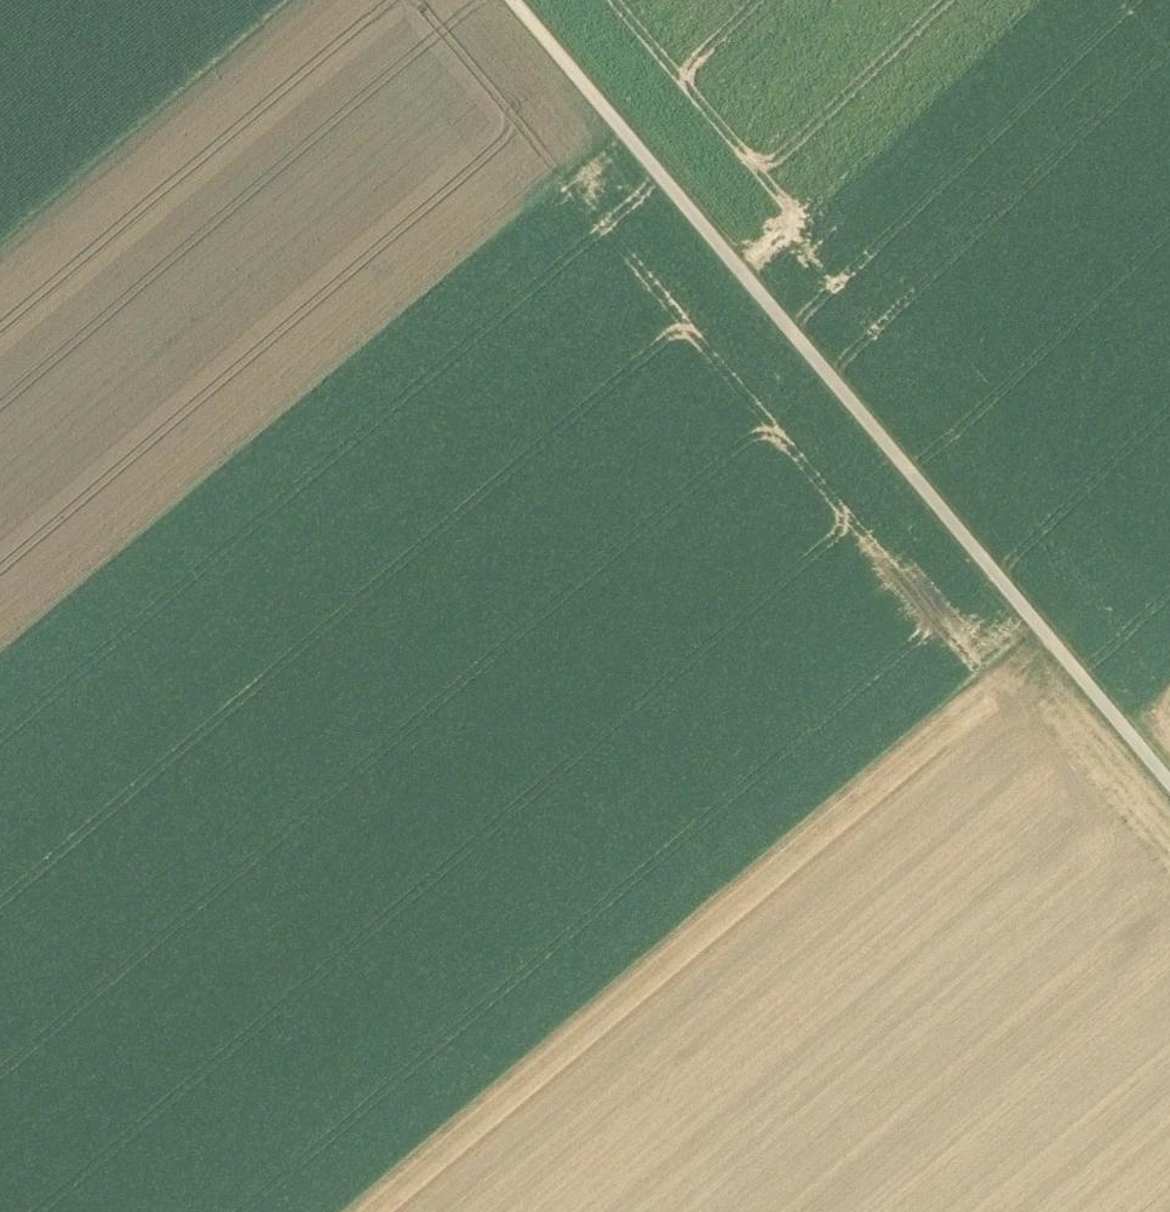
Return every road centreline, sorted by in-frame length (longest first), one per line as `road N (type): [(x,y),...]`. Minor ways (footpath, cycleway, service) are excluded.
road 1 (track): [(514,0),(1169,783)]

